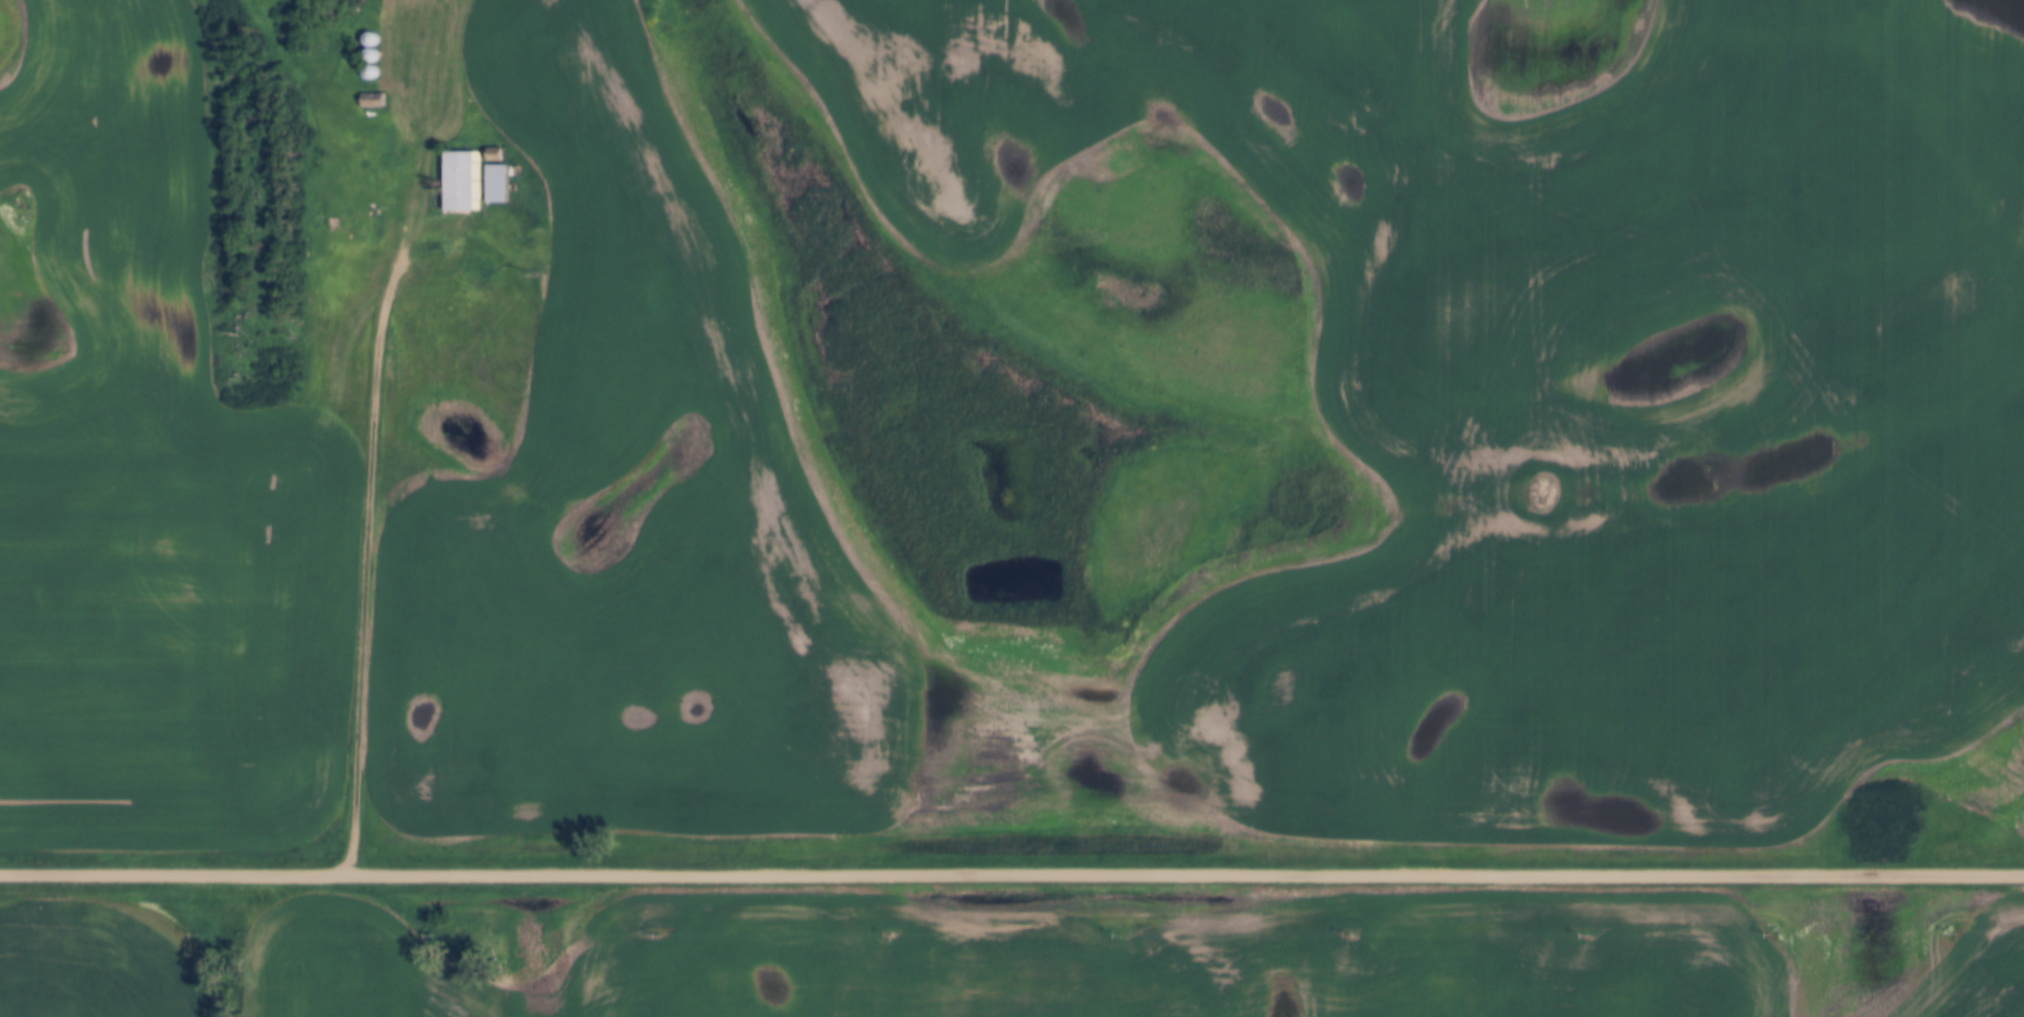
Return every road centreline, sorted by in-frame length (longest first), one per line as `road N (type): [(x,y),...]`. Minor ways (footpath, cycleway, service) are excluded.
road 1 (residential): [(0,876),(2023,875)]

